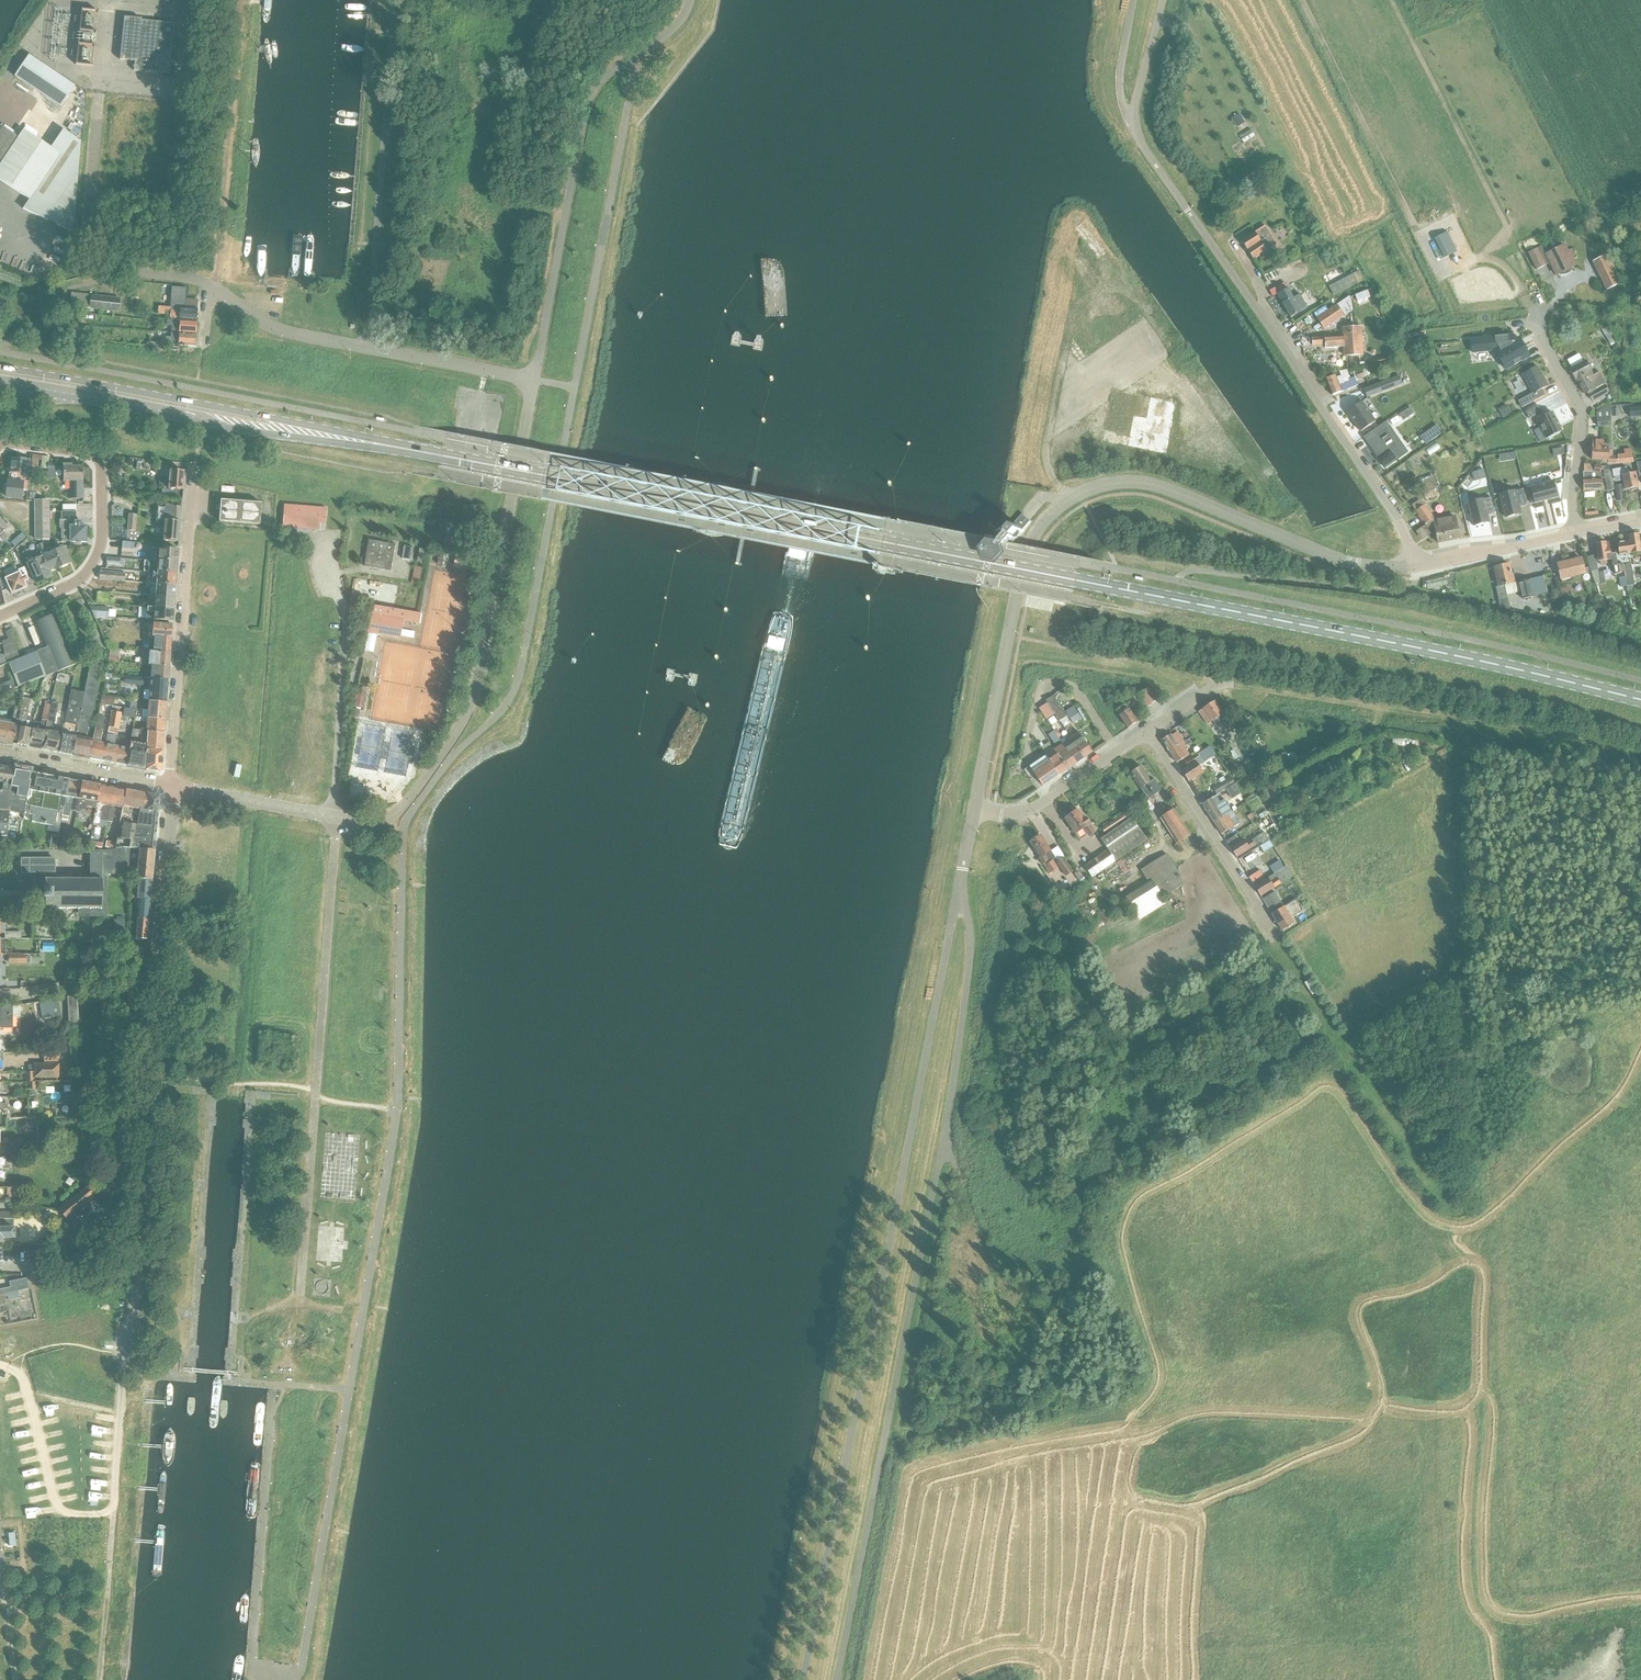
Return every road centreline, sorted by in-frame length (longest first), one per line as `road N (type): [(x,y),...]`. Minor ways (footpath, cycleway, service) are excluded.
road 1 (secondary): [(1640,700),(557,477),(0,373)]
road 2 (unclassified): [(803,1679),(958,899)]
road 3 (unclassified): [(842,1679),(959,1089),(971,946),(958,899)]
road 4 (residential): [(1418,564),(1348,563),(1160,487),(1090,488),(1045,522),(1024,563),(977,811)]
road 5 (residential): [(533,377),(475,697),(399,809),(372,821),(336,816)]
road 6 (residential): [(299,1305),(336,816)]
road 7 (residential): [(141,1222),(170,785)]
road 8 (unclassified): [(692,0),(666,33),(610,71),(588,102),(533,377)]
road 9 (residential): [(1418,564),(1395,516),(1187,209)]
road 10 (residential): [(1147,731),(1224,681),(1520,732)]
road 11 (unclassified): [(366,345),(395,0)]
road 12 (residential): [(170,785),(194,464)]
road 13 (residential): [(0,616),(78,580),(102,537),(100,458),(0,441)]
road 14 (residential): [(336,816),(349,619),(323,571),(317,537)]
road 15 (unclassified): [(211,284),(118,266),(87,233),(98,94)]
road 16 (residential): [(1279,938),(1147,731)]
road 17 (unclassified): [(1187,209),(1133,119),(1163,0)]
road 18 (residential): [(1574,532),(1581,413),(1542,335)]
road 19 (residential): [(0,755),(170,785)]
road 20 (residential): [(1026,746),(1041,691),(1062,681),(1076,687),(1116,751)]
road 21 (unclassified): [(533,377),(366,345)]
road 22 (unclassified): [(366,345),(292,333),(211,284)]
road 23 (residential): [(336,816),(170,785)]
road 24 (track): [(113,1515),(99,1679)]
road 25 (residential): [(1418,564),(1574,532)]
road 26 (residential): [(977,811),(1018,816),(1116,751)]
road 27 (residential): [(0,1267),(68,1268),(141,1222)]
road 28 (unclassified): [(141,1222),(127,1373)]
road 29 (track): [(1346,1041),(1279,938)]

